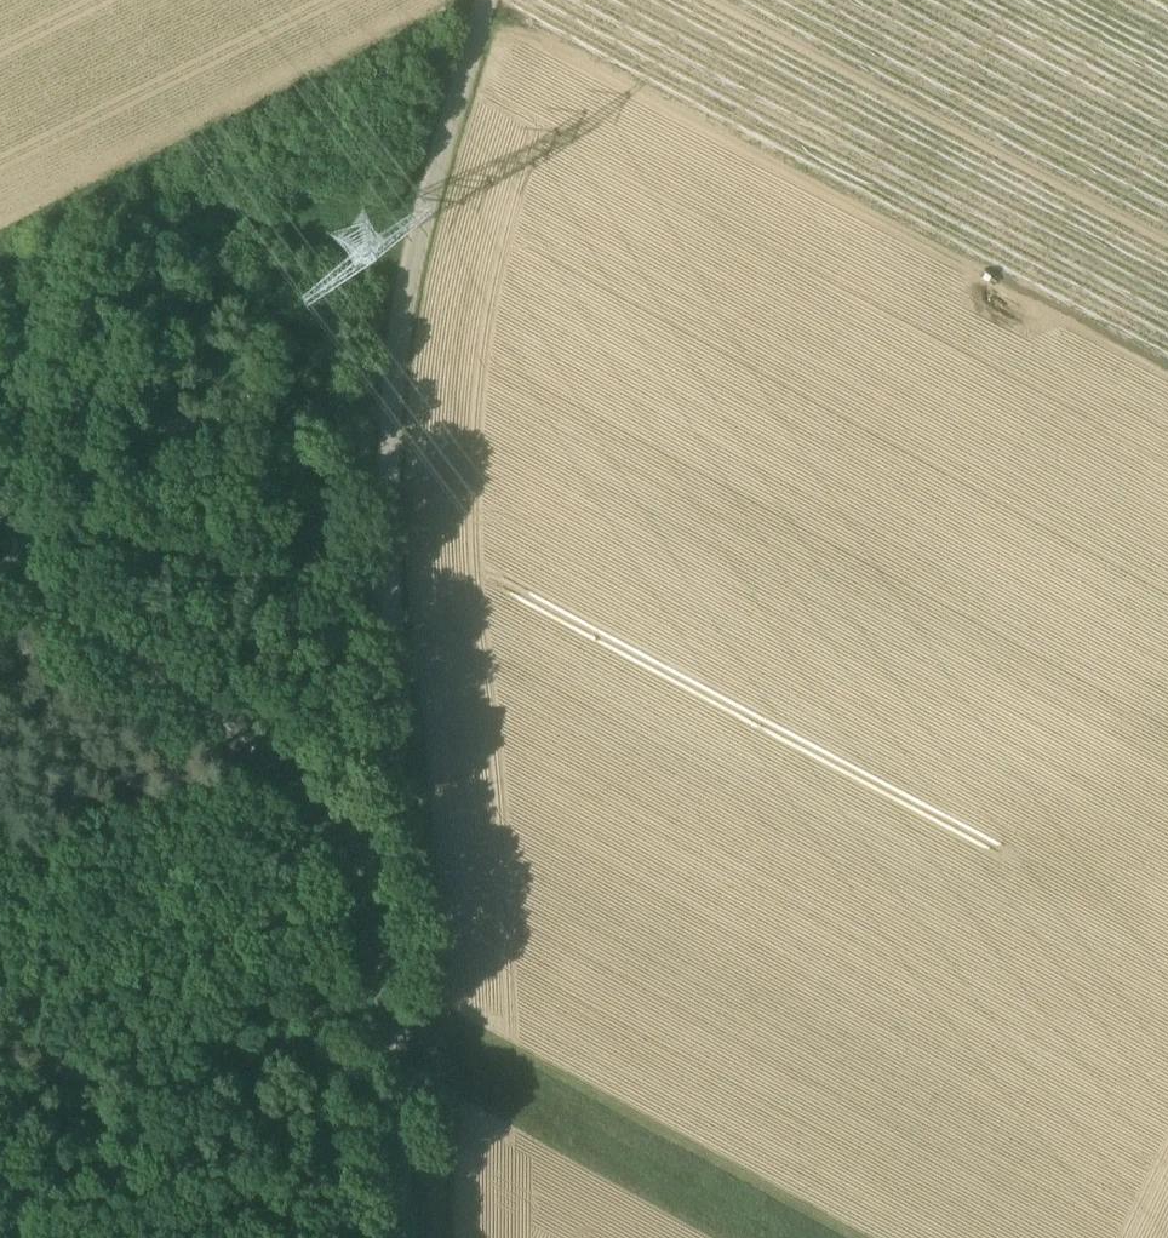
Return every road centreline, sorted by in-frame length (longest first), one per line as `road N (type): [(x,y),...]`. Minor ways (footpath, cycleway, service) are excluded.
road 1 (unclassified): [(330,881),(360,821),(377,751),(387,331),(471,0)]
road 2 (unclassified): [(330,881),(275,790),(204,726),(156,699),(0,578)]
road 3 (unclassified): [(400,1237),(397,1112),(361,951),(330,881)]

